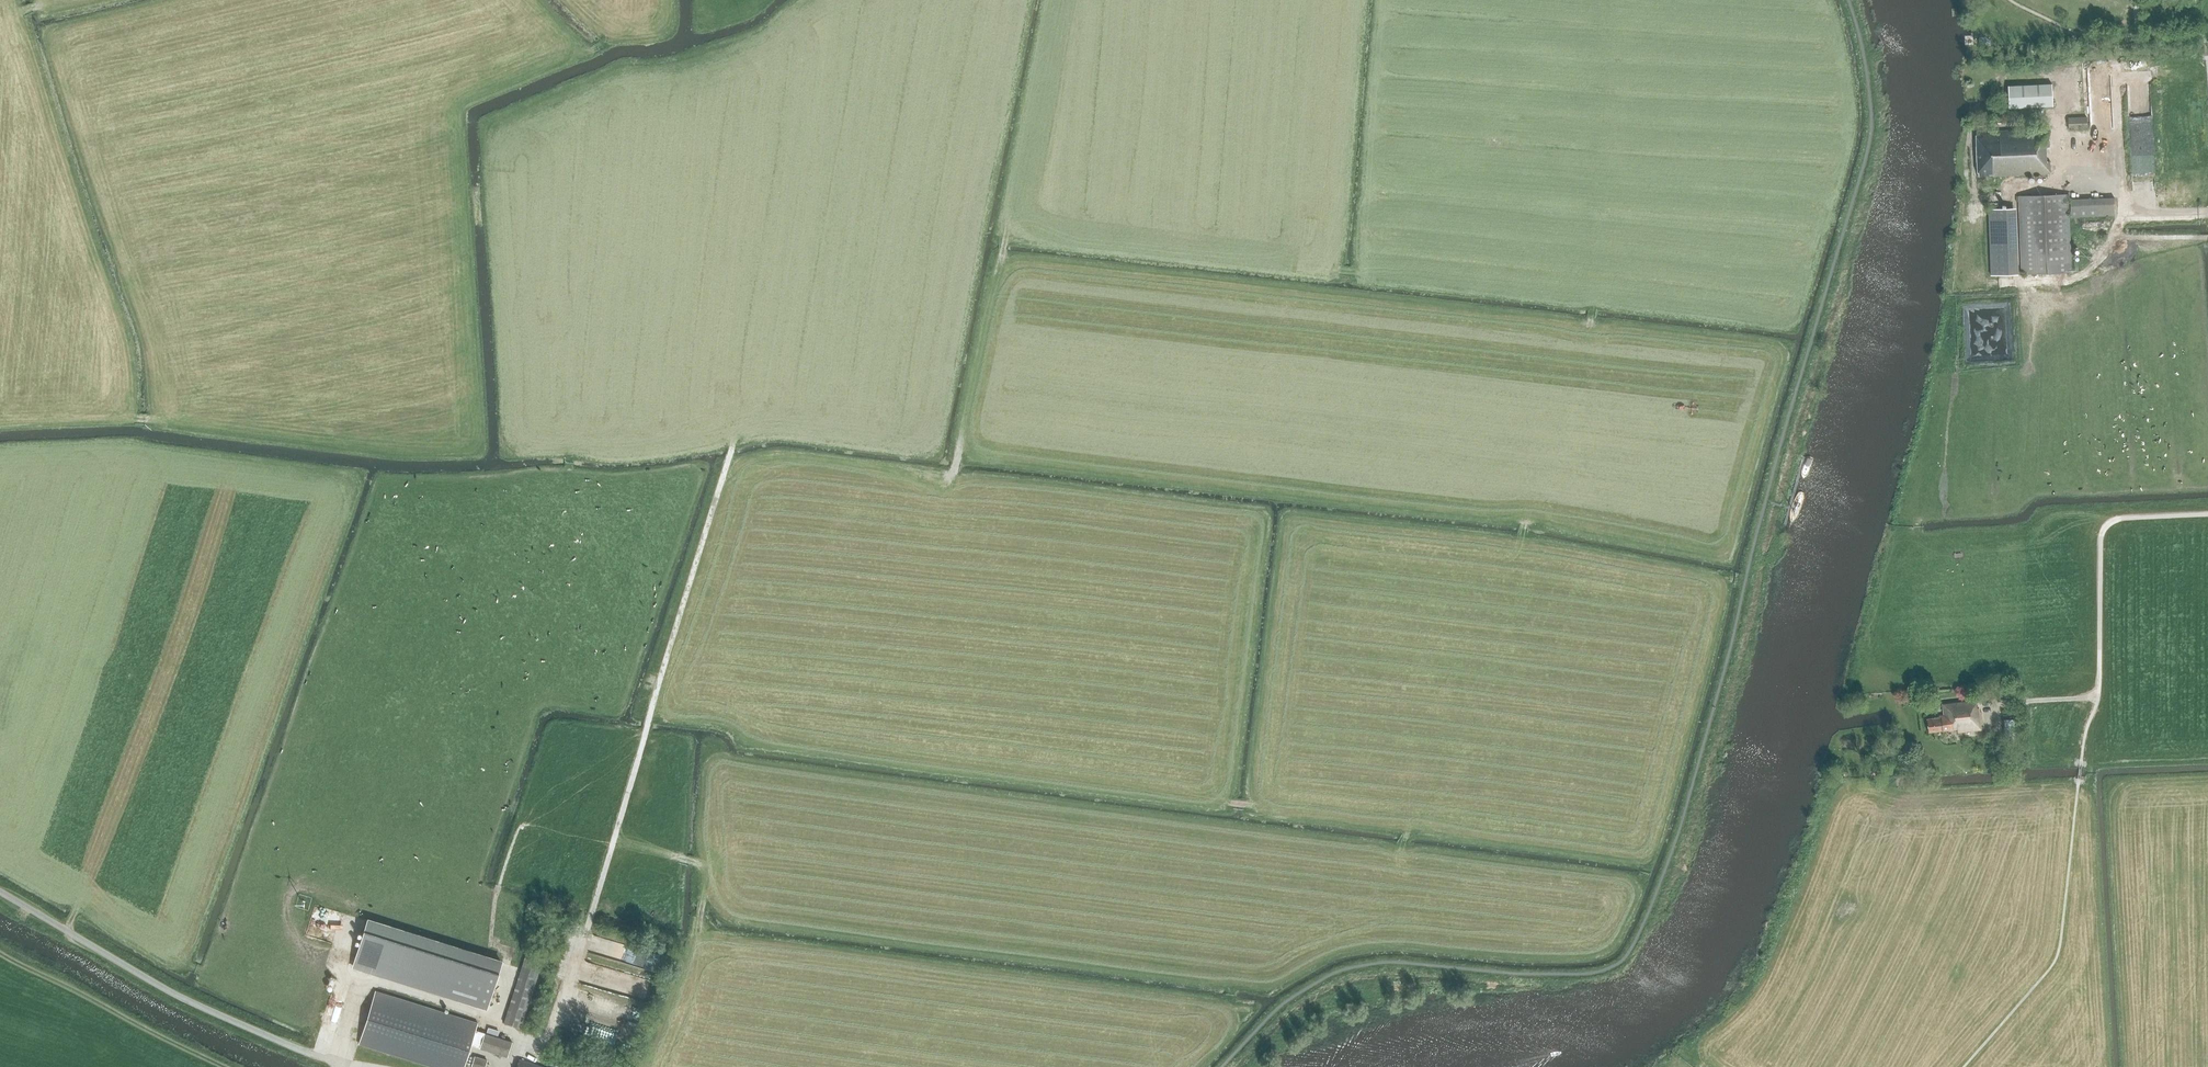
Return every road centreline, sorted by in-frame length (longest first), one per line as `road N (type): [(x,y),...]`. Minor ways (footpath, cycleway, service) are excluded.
road 1 (track): [(494,1022),(552,1047),(735,439)]
road 2 (unclassified): [(344,1066),(183,999),(0,893)]
road 3 (track): [(345,1065),(370,984),(494,1022),(511,972)]

